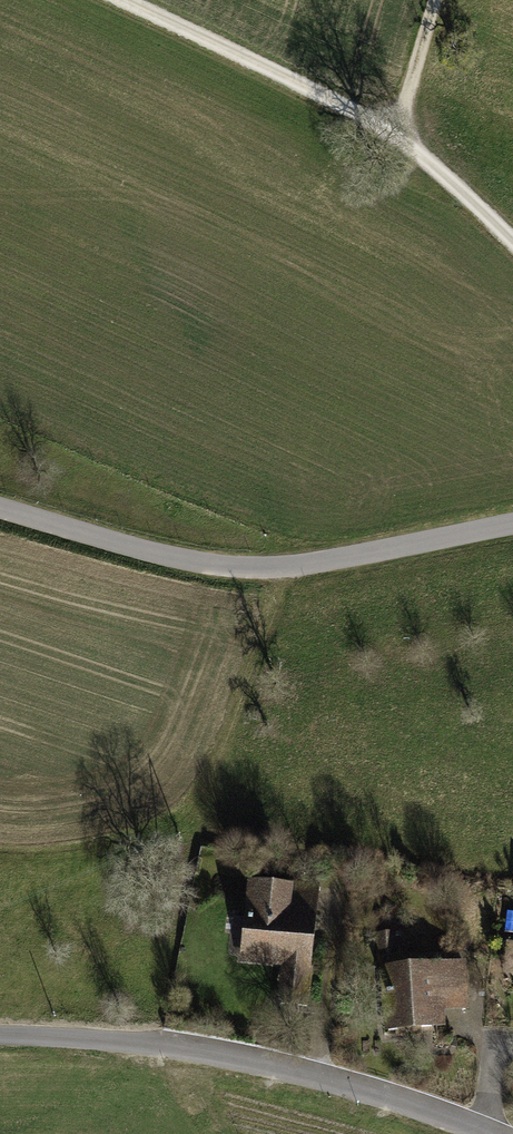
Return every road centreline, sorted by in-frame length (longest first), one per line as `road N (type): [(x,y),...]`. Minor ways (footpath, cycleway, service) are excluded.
road 1 (residential): [(512,526),(280,571),(181,568),(0,511)]
road 2 (track): [(117,0),(396,134),(512,245)]
road 3 (residential): [(251,1054),(505,1133)]
road 4 (unclassified): [(0,1042),(251,1054)]
road 5 (track): [(396,134),(434,0)]

